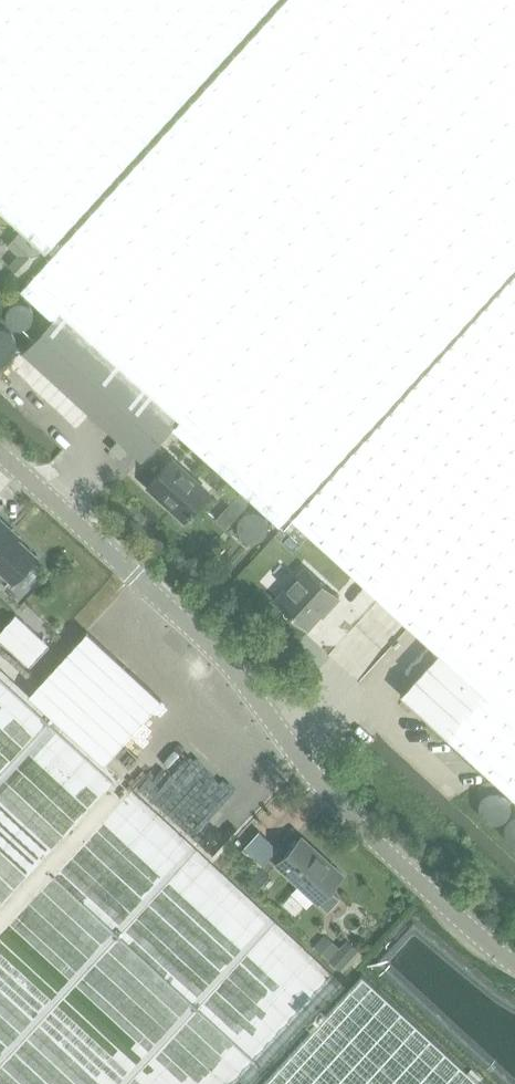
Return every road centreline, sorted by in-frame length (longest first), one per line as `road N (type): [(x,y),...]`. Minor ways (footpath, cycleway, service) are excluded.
road 1 (unclassified): [(514,955),(338,804),(233,659),(0,447)]

